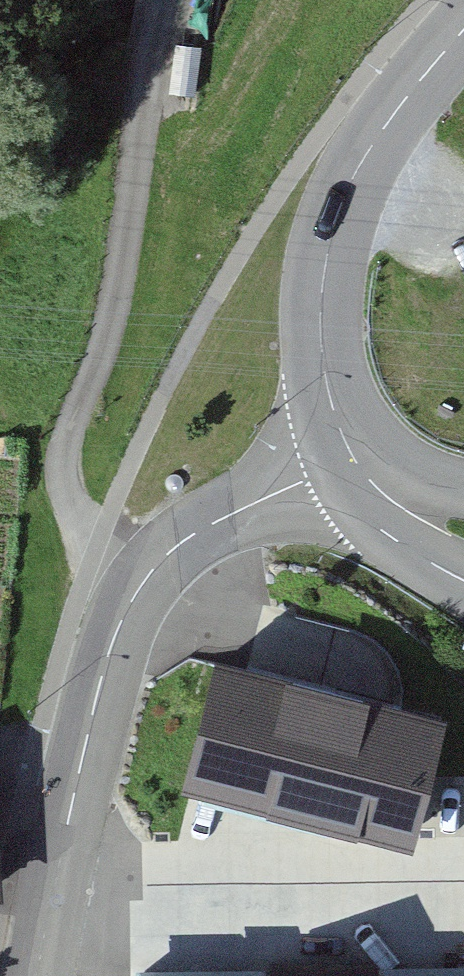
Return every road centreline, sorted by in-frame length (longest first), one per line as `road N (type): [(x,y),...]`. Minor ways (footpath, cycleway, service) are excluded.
road 1 (residential): [(351,454),(183,539),(143,580),(100,678),(42,975)]
road 2 (tertiary): [(463,30),(399,109),(339,212),(321,320),(328,384),(351,454)]
road 3 (tertiary): [(369,480),(406,546),(463,579)]
road 4 (track): [(339,212),(415,224),(463,211)]

